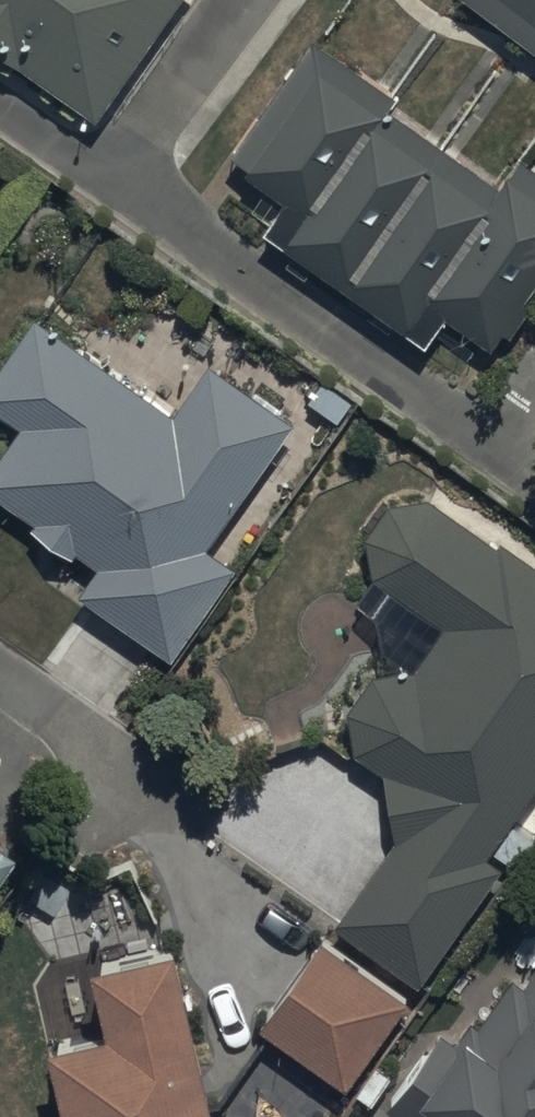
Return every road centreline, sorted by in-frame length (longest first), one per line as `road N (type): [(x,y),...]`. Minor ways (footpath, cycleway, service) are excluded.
road 1 (residential): [(214,817),(0,673)]

